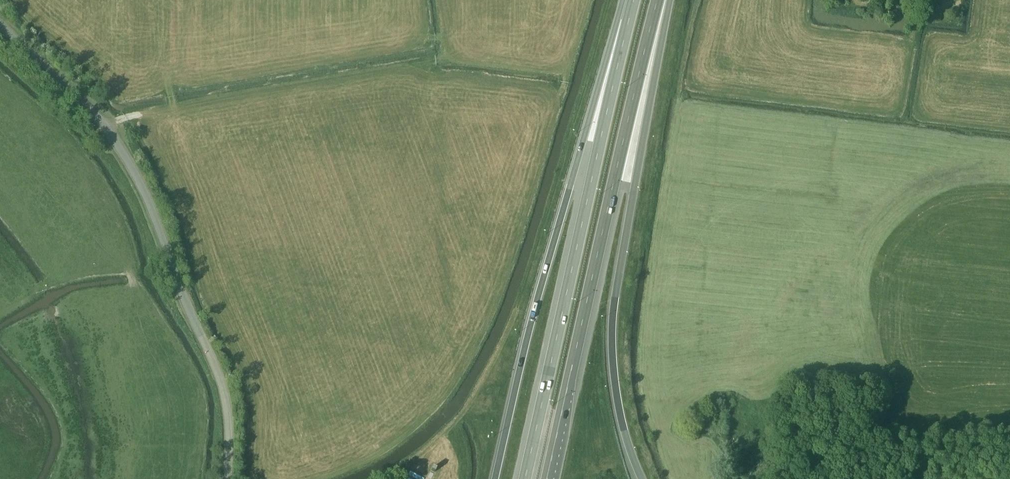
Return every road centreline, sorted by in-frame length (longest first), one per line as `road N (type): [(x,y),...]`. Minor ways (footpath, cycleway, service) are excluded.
road 1 (unclassified): [(229,478),(230,411),(132,156),(0,27)]
road 2 (trunk): [(629,0),(582,142),(496,478)]
road 3 (trunk): [(546,478),(657,0)]
road 4 (trunk): [(634,0),(525,478)]
road 5 (trunk): [(642,478),(618,408),(612,330),(666,0)]

